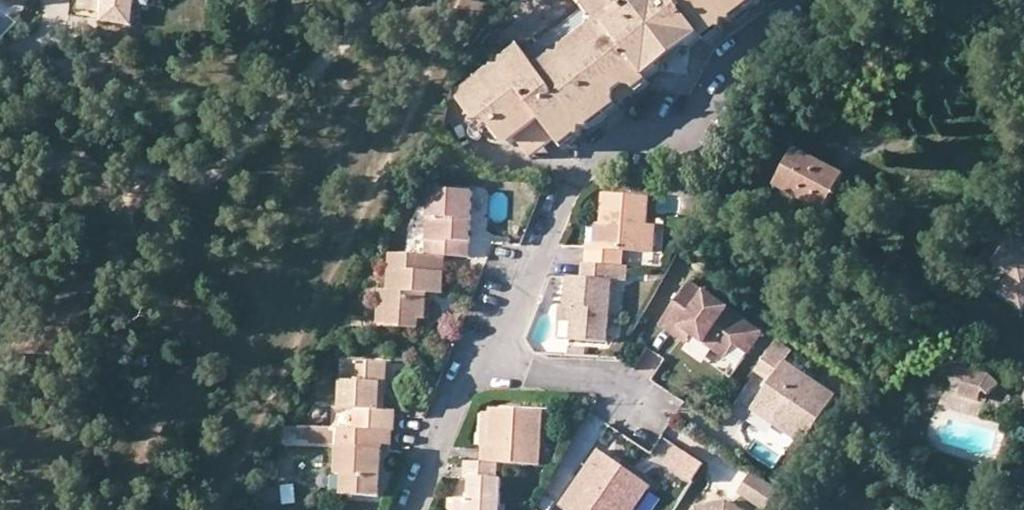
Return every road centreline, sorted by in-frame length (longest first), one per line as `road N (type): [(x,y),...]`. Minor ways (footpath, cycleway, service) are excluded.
road 1 (residential): [(490,355),(576,176),(621,143),(670,136),(690,124),(723,64),(792,0)]
road 2 (residential): [(414,509),(471,378),(490,355)]
road 3 (residential): [(490,355),(524,370),(585,375),(630,394)]

